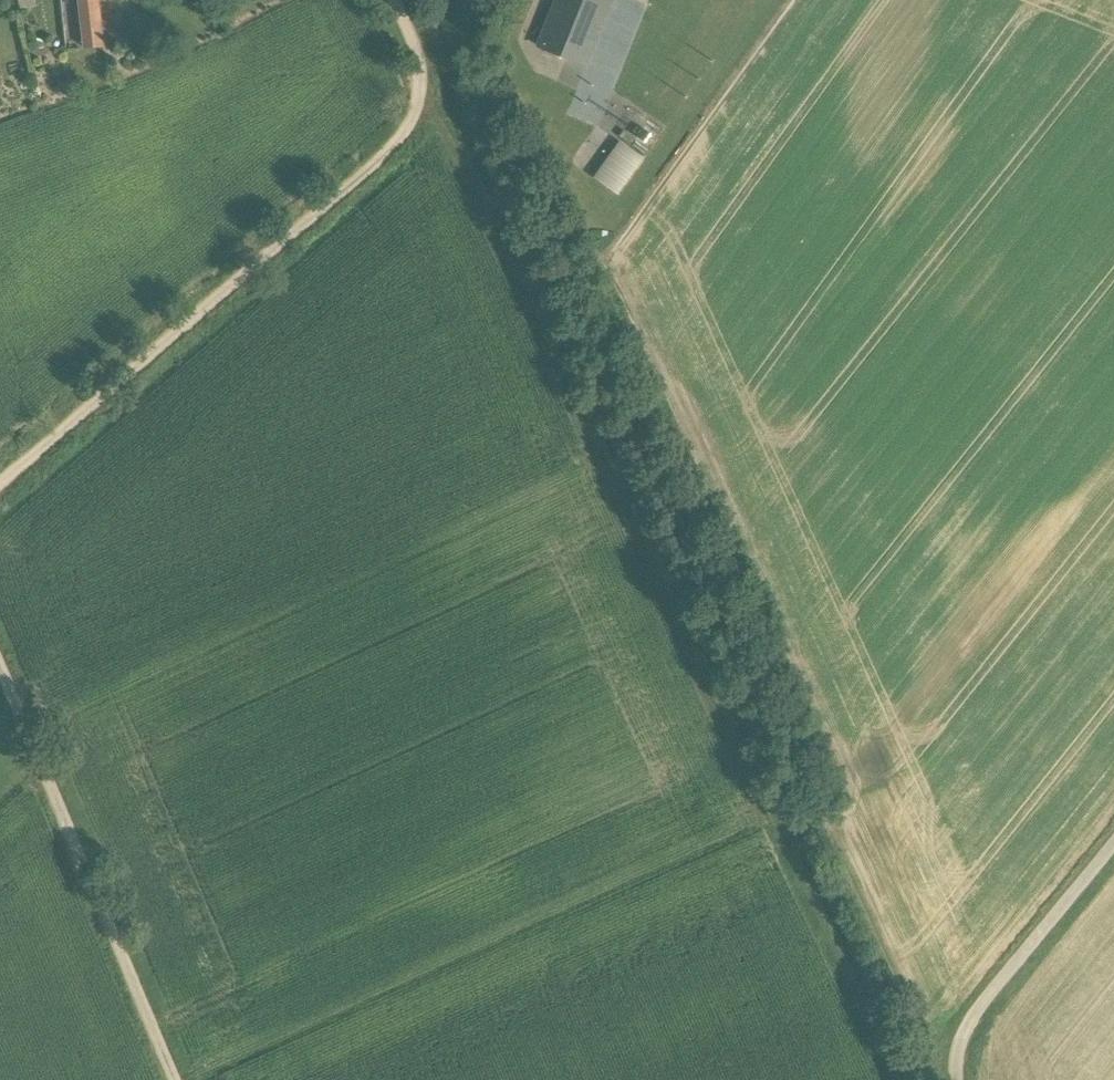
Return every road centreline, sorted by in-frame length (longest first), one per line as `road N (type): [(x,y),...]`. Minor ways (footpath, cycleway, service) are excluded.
road 1 (track): [(390,0),(433,94),(326,204),(0,485)]
road 2 (track): [(0,664),(174,1079)]
road 3 (unclassified): [(954,1079),(982,1005),(1113,841)]

